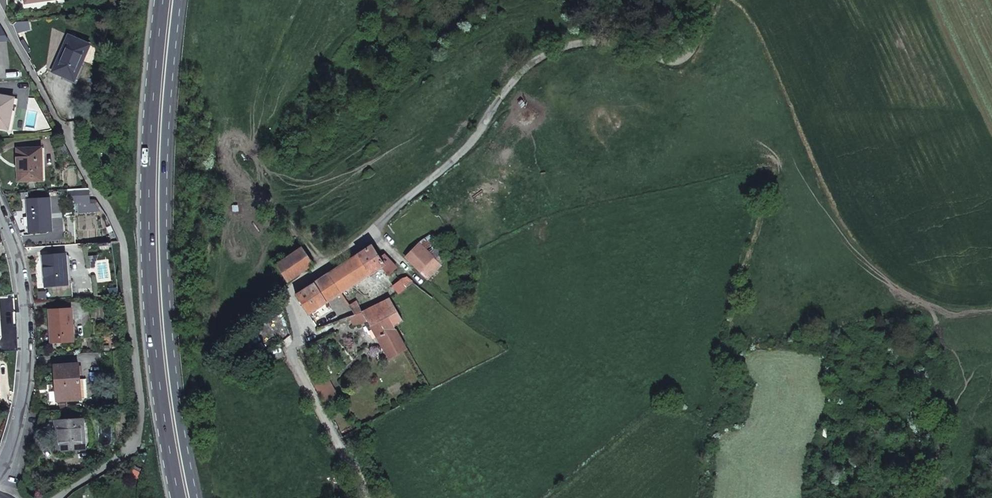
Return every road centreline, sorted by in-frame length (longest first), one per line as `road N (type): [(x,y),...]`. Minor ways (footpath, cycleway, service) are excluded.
road 1 (residential): [(0,14),(125,241),(141,400),(137,435),(59,497)]
road 2 (trunk): [(163,0),(149,148),(150,256),(180,497)]
road 3 (trunk): [(196,497),(167,264),(180,0)]
road 4 (unclassified): [(720,0),(689,56),(656,55),(612,39),(574,42),(533,64),(468,155),(384,227)]
road 5 (unclassified): [(366,497),(295,358),(309,337),(291,292),(384,227)]
road 6 (residential): [(0,206),(26,282),(30,358),(23,431),(0,476)]

